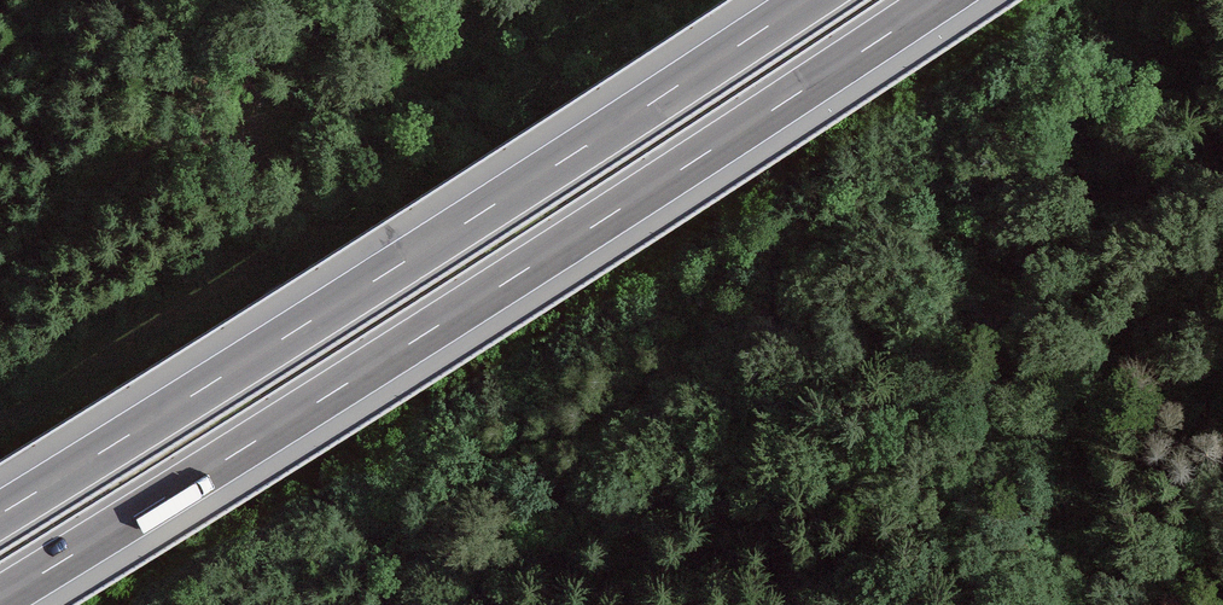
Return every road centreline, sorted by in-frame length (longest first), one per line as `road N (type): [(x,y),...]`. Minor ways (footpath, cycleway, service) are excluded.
road 1 (motorway): [(0,599),(939,0)]
road 2 (motorway): [(807,0),(0,514)]
road 3 (track): [(0,285),(83,192),(142,156),(461,74),(672,0)]
road 4 (track): [(0,417),(282,241)]

